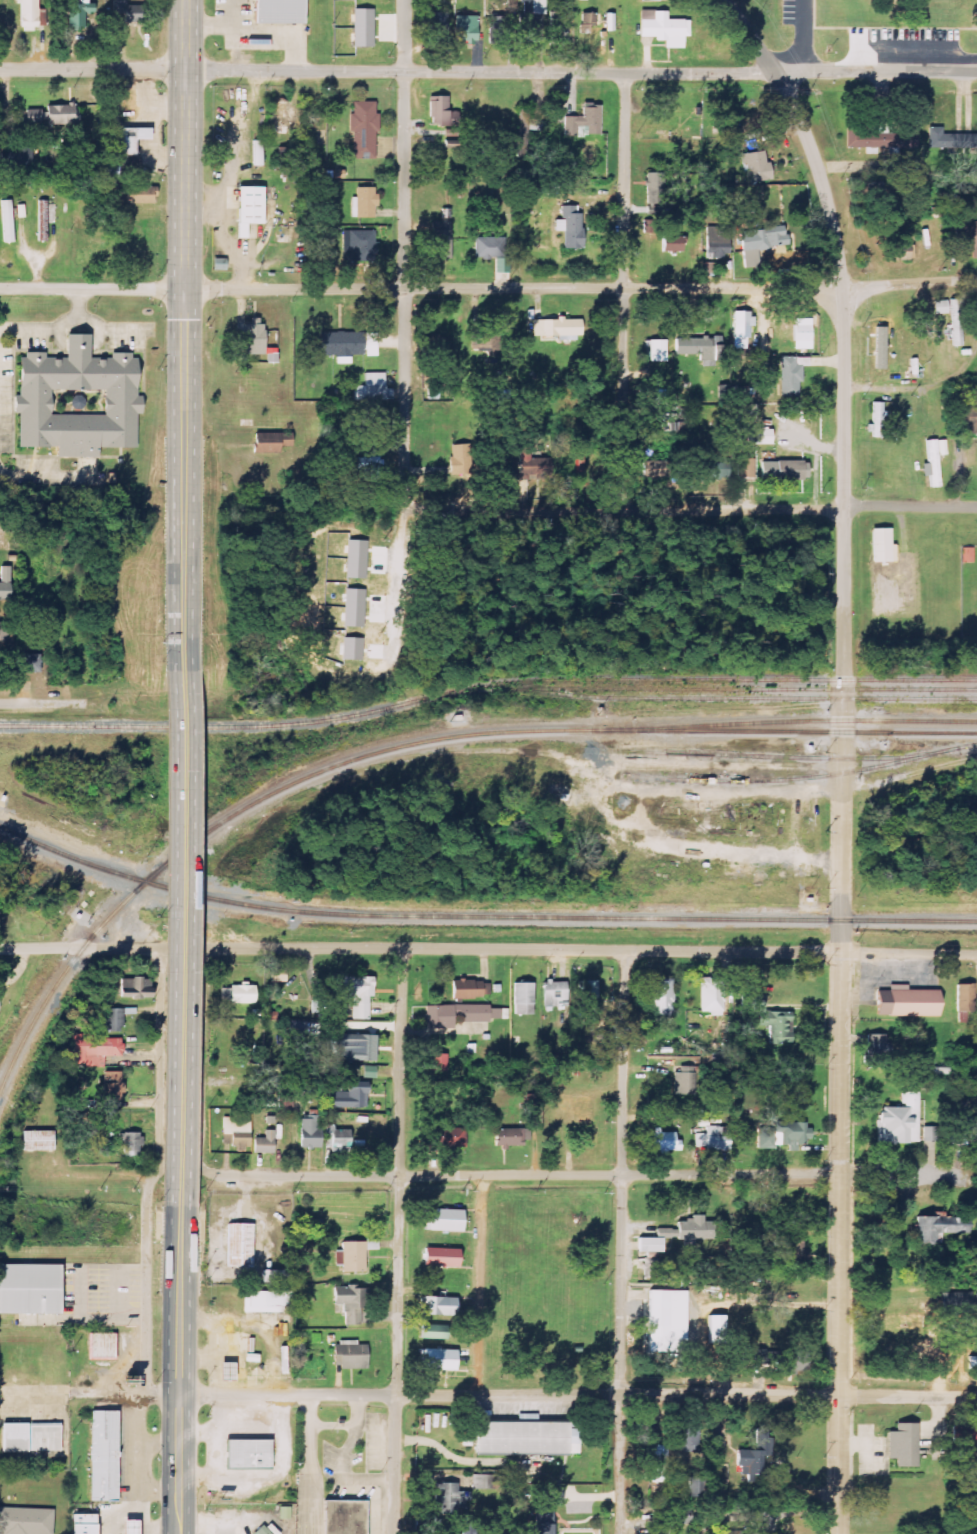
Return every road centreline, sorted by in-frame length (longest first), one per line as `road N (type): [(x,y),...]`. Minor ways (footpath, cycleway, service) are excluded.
road 1 (residential): [(841,1533),(845,288),(811,144),(790,96),(724,0)]
road 2 (residential): [(976,1175),(65,1174)]
road 3 (residential): [(976,1397),(182,1394)]
road 4 (residential): [(188,288),(976,282)]
road 5 (residential): [(189,70),(976,72)]
road 6 (trunk): [(182,667),(189,0)]
road 7 (residential): [(627,951),(623,1533)]
road 8 (residential): [(393,1533),(403,952)]
road 9 (residential): [(976,954),(403,952)]
road 10 (trunk): [(182,1205),(182,667)]
road 11 (residential): [(408,469),(406,0)]
road 12 (residential): [(627,74),(625,490),(634,505)]
road 13 (residential): [(0,950),(403,952)]
road 14 (residential): [(976,508),(634,505)]
road 15 (trunk): [(181,1533),(182,1205)]
road 16 (residential): [(189,70),(0,71)]
road 17 (residential): [(188,288),(0,287)]

